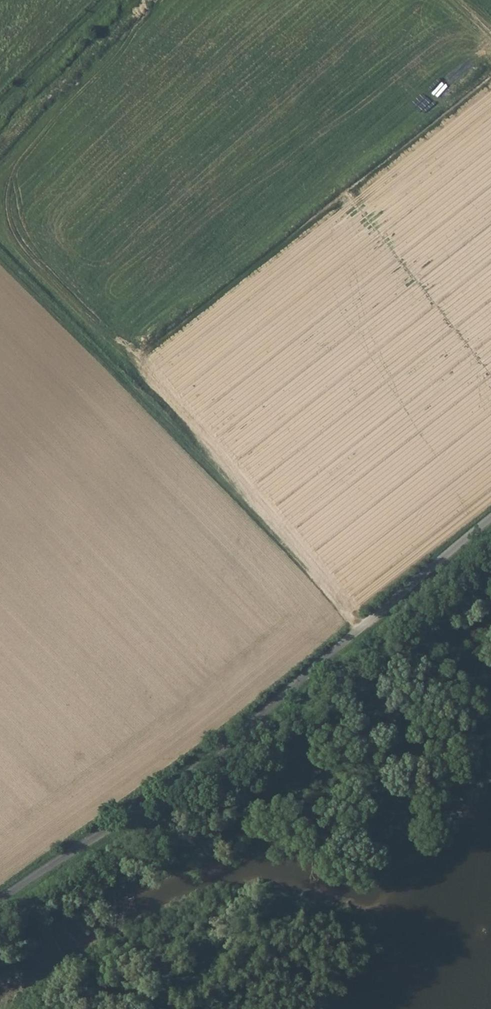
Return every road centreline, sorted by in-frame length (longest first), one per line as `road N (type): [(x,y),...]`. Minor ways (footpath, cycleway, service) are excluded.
road 1 (track): [(0,901),(259,716),(490,518)]
road 2 (track): [(0,238),(153,387),(362,625)]
road 3 (track): [(104,0),(0,103)]

